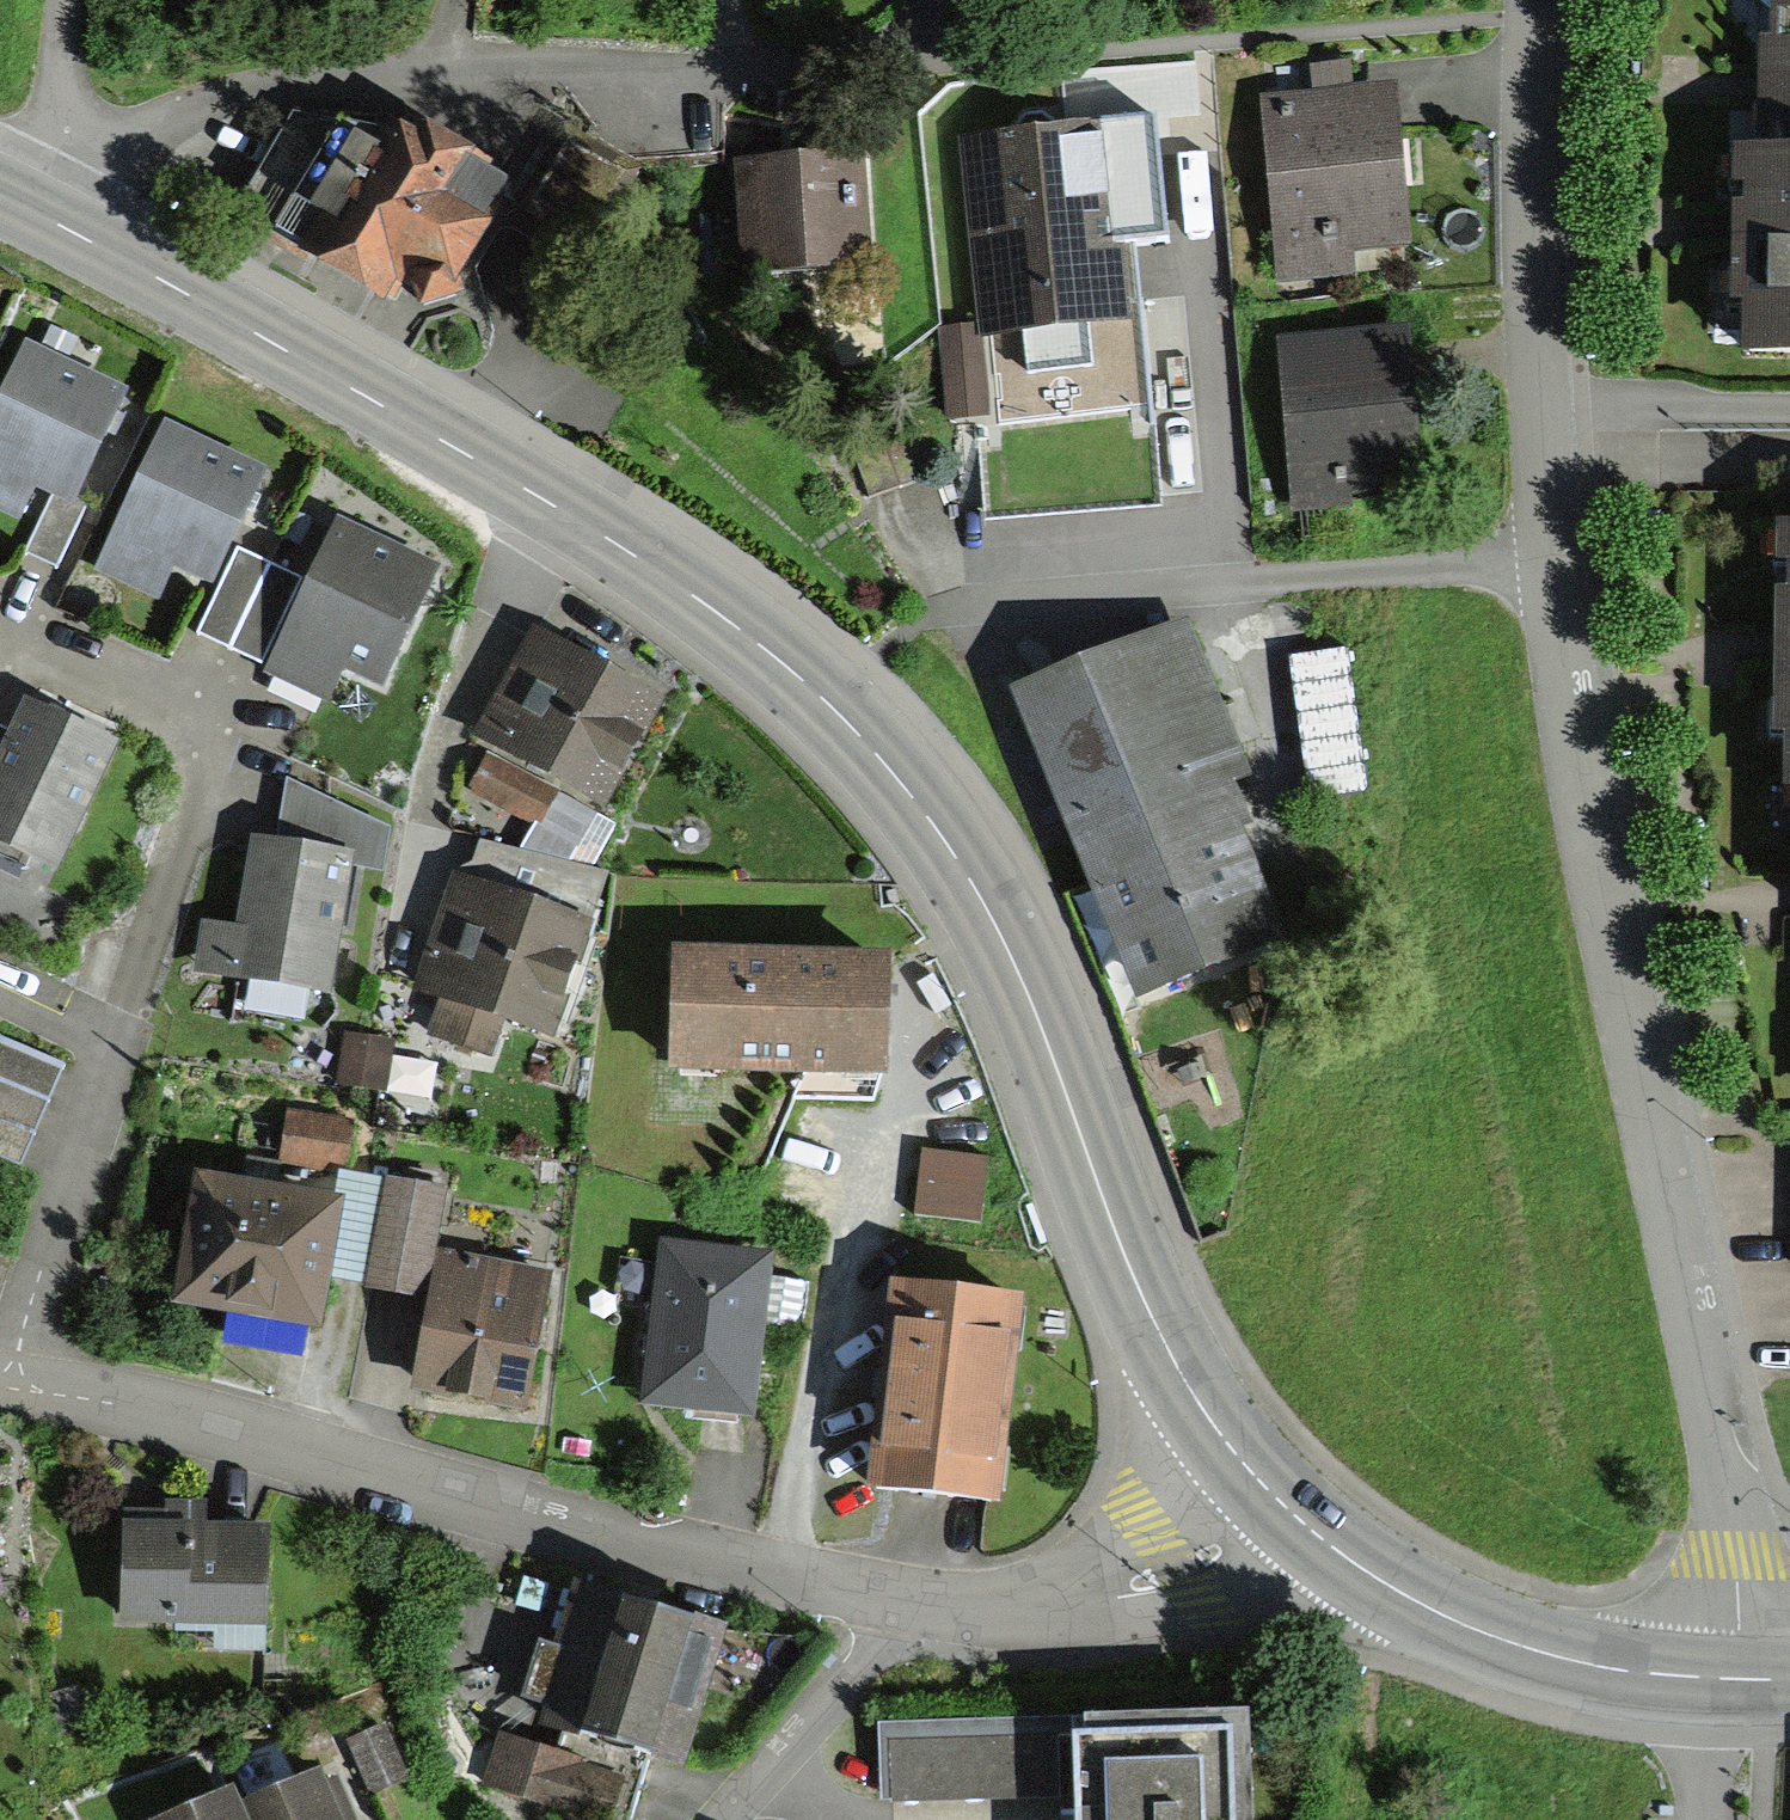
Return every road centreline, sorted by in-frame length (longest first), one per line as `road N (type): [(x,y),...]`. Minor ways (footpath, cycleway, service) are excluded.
road 1 (tertiary): [(17,209),(546,501),(759,645),(831,708),(910,793),(989,915),(1033,1004),(1121,1247),(1198,1411),(1274,1500)]
road 2 (residential): [(1737,1683),(1738,1558),(1632,1061),(1546,566)]
road 3 (residential): [(901,1599),(528,1523),(264,1438),(13,1386)]
road 4 (residential): [(76,111),(445,73),(874,67),(934,21)]
road 5 (residential): [(1546,566),(938,617)]
road 6 (residential): [(106,1036),(213,755),(192,709),(0,619)]
road 7 (tertiary): [(1274,1500),(1410,1608),(1542,1659),(1699,1678)]
road 8 (residential): [(1529,406),(1535,0)]
road 9 (residential): [(1274,1500),(1176,1573),(1047,1602),(901,1599)]
road 10 (residential): [(13,1386),(106,1036)]
road 11 (residential): [(901,1599),(884,1643),(725,1819)]
road 12 (residential): [(1529,406),(1789,411)]
road 13 (residential): [(1546,566),(1529,406)]
road 14 (residential): [(1699,1678),(1696,1819)]

